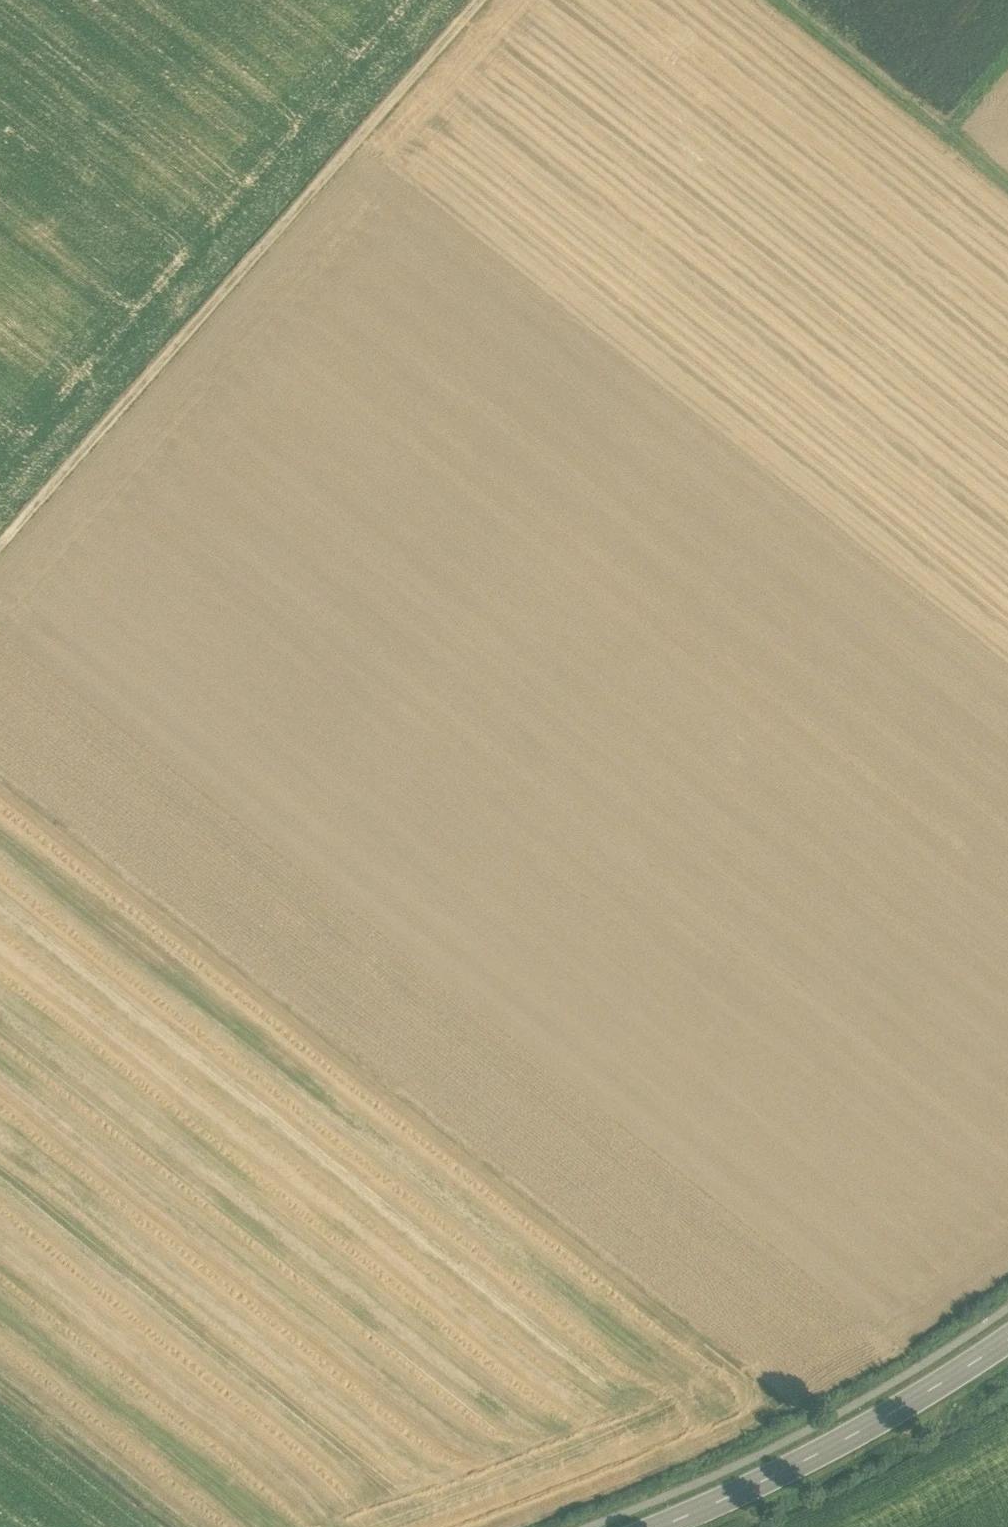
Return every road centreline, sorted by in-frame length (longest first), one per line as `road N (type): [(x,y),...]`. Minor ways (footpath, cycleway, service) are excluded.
road 1 (track): [(0,545),(481,0)]
road 2 (secondary): [(656,1526),(886,1418),(1007,1338)]
road 3 (track): [(772,0),(1007,188)]
road 4 (track): [(159,1526),(0,1399)]

